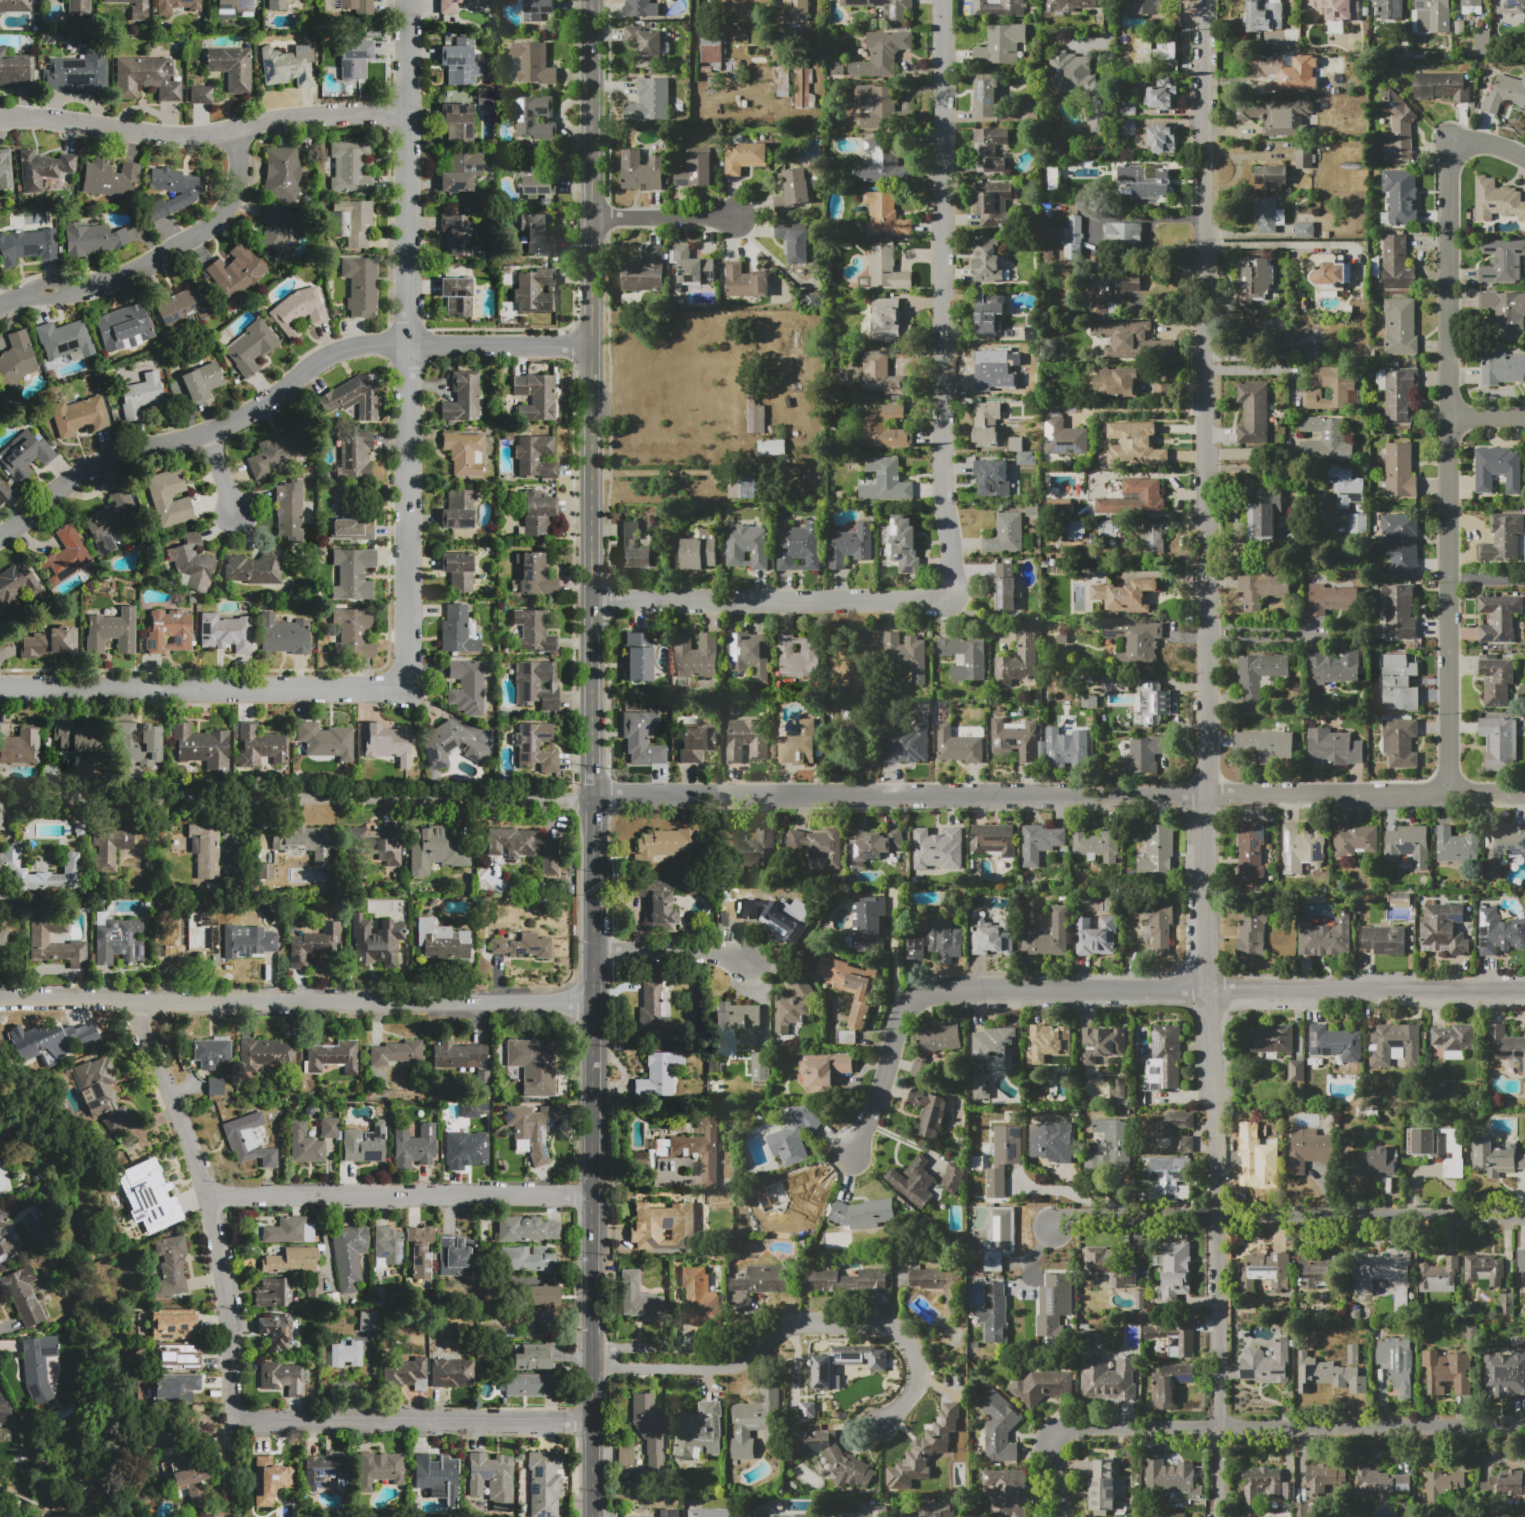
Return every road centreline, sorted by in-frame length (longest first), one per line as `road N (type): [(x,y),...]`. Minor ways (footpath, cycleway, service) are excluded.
road 1 (residential): [(1219,1516),(1204,0)]
road 2 (tertiary): [(594,1516),(589,0)]
road 3 (residential): [(1449,794),(613,793),(593,802),(20,802),(0,808)]
road 4 (residential): [(592,599),(953,604),(943,504),(941,0)]
road 5 (residential): [(1524,989),(911,996),(856,1157)]
road 6 (residential): [(1524,161),(1483,143),(1454,155),(1449,794)]
road 7 (residential): [(404,688),(413,367),(406,0)]
road 8 (residential): [(590,344),(346,347),(209,433),(115,456),(76,475),(0,538)]
road 9 (residential): [(595,1004),(0,1000)]
road 10 (residential): [(1524,1426),(1078,1429),(1055,1440),(1062,1516)]
road 11 (residential): [(1524,1223),(1054,1222)]
road 12 (residential): [(235,1421),(237,1317),(215,1199),(133,1000)]
road 13 (residential): [(405,115),(156,134),(26,113),(0,117)]
road 14 (residential): [(404,688),(0,687)]
road 15 (residential): [(595,1193),(213,1195)]
road 16 (residential): [(593,1420),(235,1421)]
road 17 (residential): [(244,131),(236,191),(216,223),(127,275),(0,305)]
road 18 (residential): [(870,1431),(919,1382),(918,1356),(887,1323),(789,1319),(759,1345)]
road 19 (residential): [(594,1358),(608,1365),(745,1364),(759,1345)]
road 20 (residential): [(759,1345),(609,1348),(594,1358)]
road 21 (residential): [(754,967),(709,951),(595,948)]
road 22 (residential): [(591,217),(739,216)]

